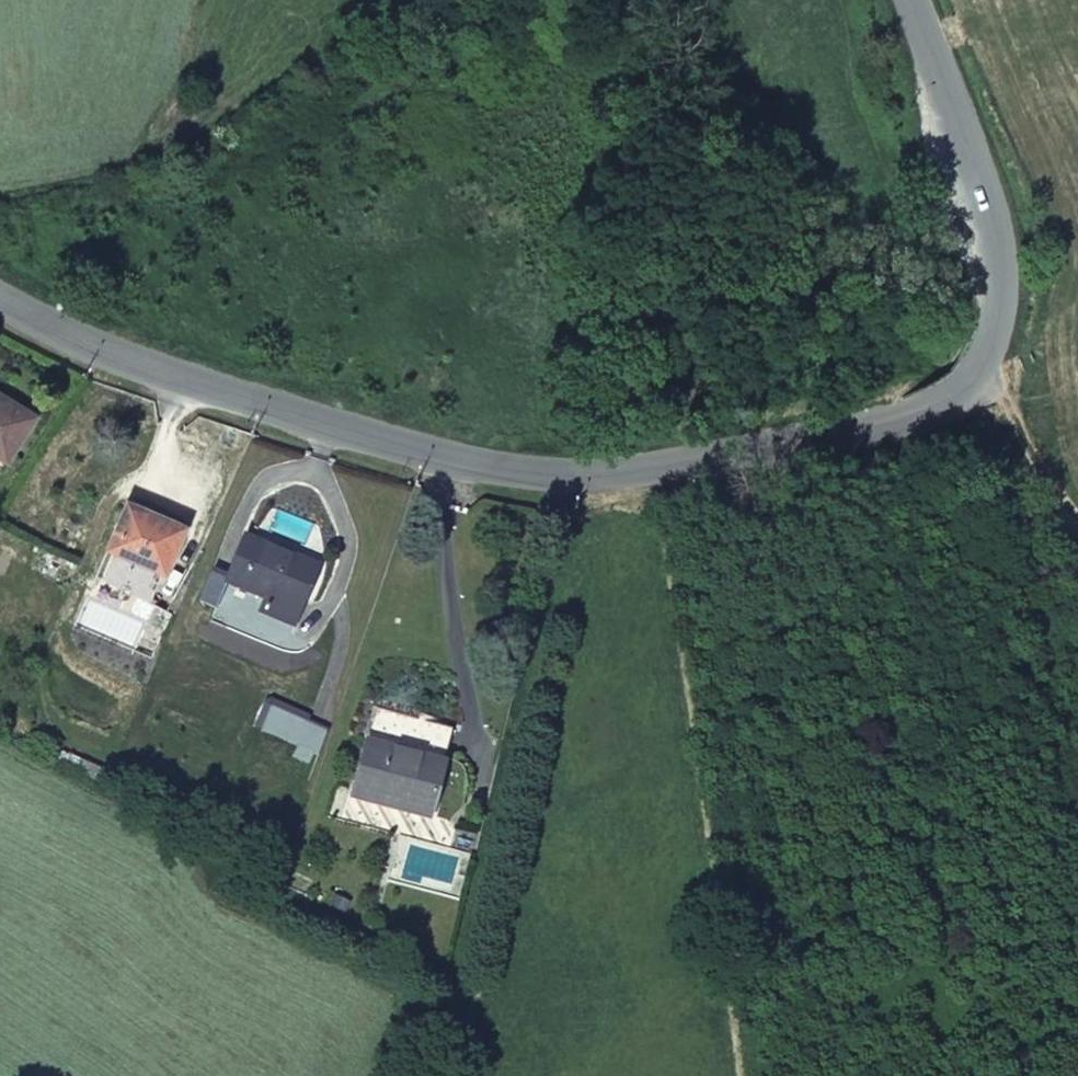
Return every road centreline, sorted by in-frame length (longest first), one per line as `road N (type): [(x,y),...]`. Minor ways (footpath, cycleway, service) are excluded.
road 1 (secondary): [(0,293),(131,353),(495,466),(577,474),(668,464),(919,413),(965,384),(989,346),(1002,246),(990,194),(913,0)]

